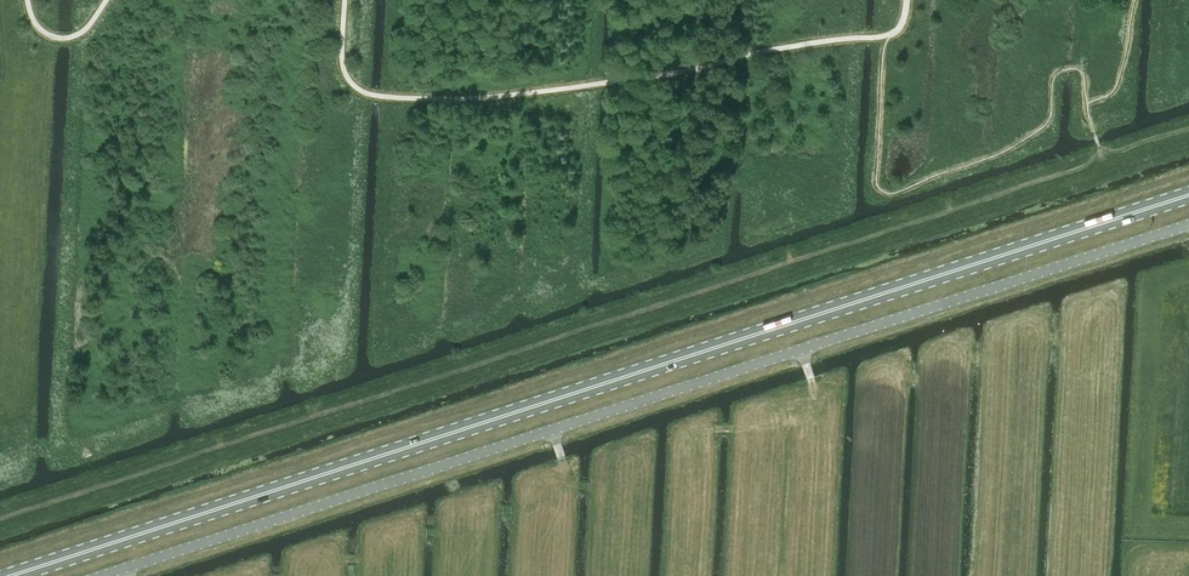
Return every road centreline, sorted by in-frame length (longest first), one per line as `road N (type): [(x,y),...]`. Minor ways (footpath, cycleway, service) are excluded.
road 1 (primary): [(9,575),(1188,195)]
road 2 (unclassified): [(1188,225),(100,575)]

